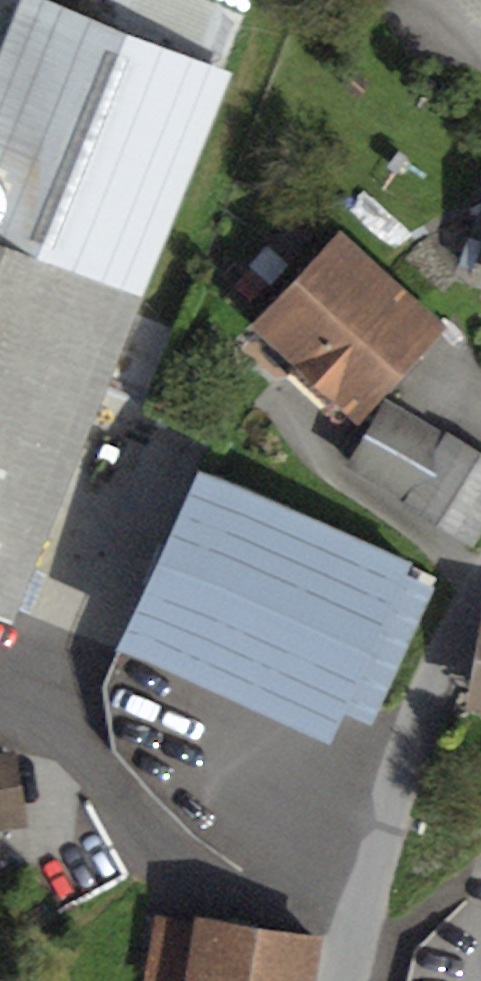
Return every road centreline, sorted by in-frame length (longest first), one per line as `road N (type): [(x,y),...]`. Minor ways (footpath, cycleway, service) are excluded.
road 1 (tertiary): [(480,595),(429,690),(388,788),(340,980)]

